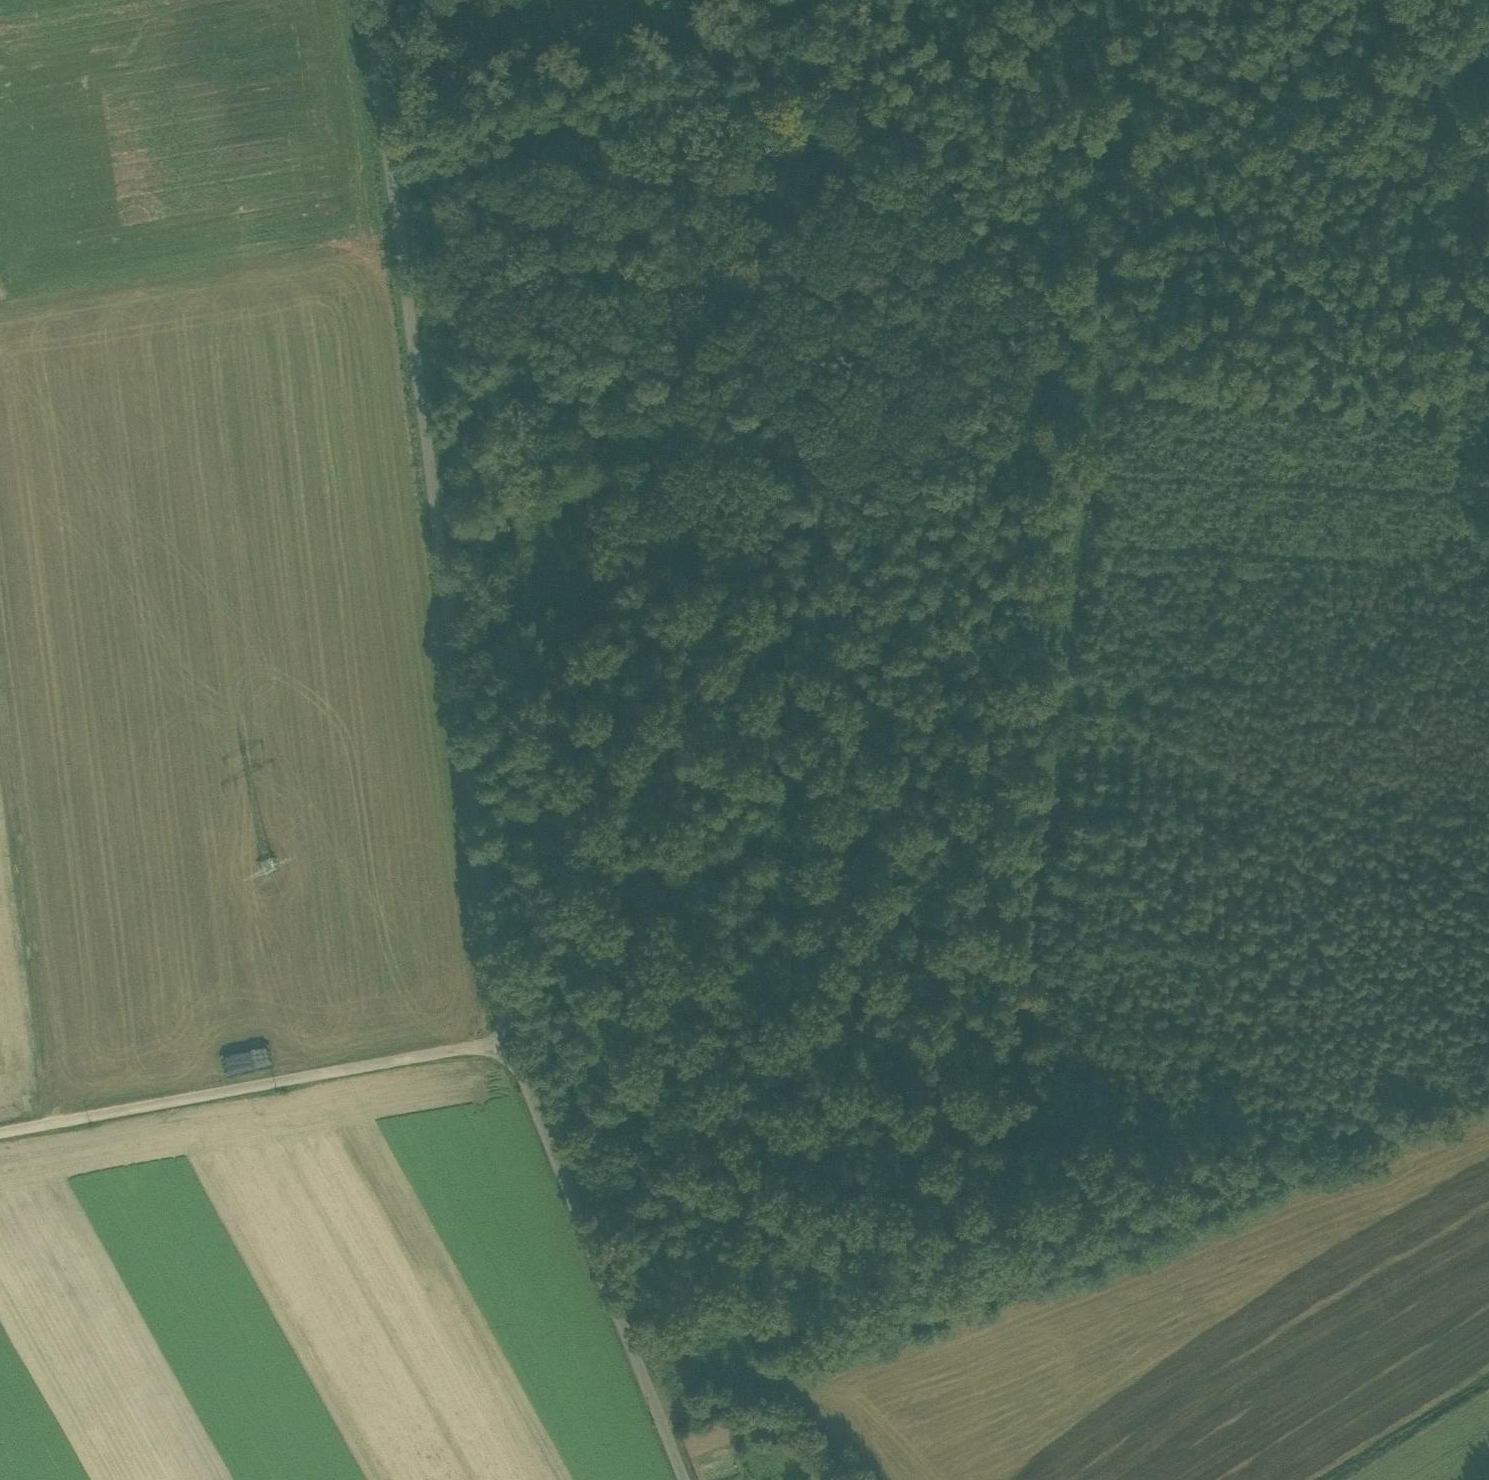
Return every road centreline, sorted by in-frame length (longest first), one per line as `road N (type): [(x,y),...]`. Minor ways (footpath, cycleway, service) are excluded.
road 1 (unclassified): [(502,1038),(366,0)]
road 2 (unclassified): [(502,1038),(0,1132)]
road 3 (unclassified): [(684,1479),(502,1038)]

